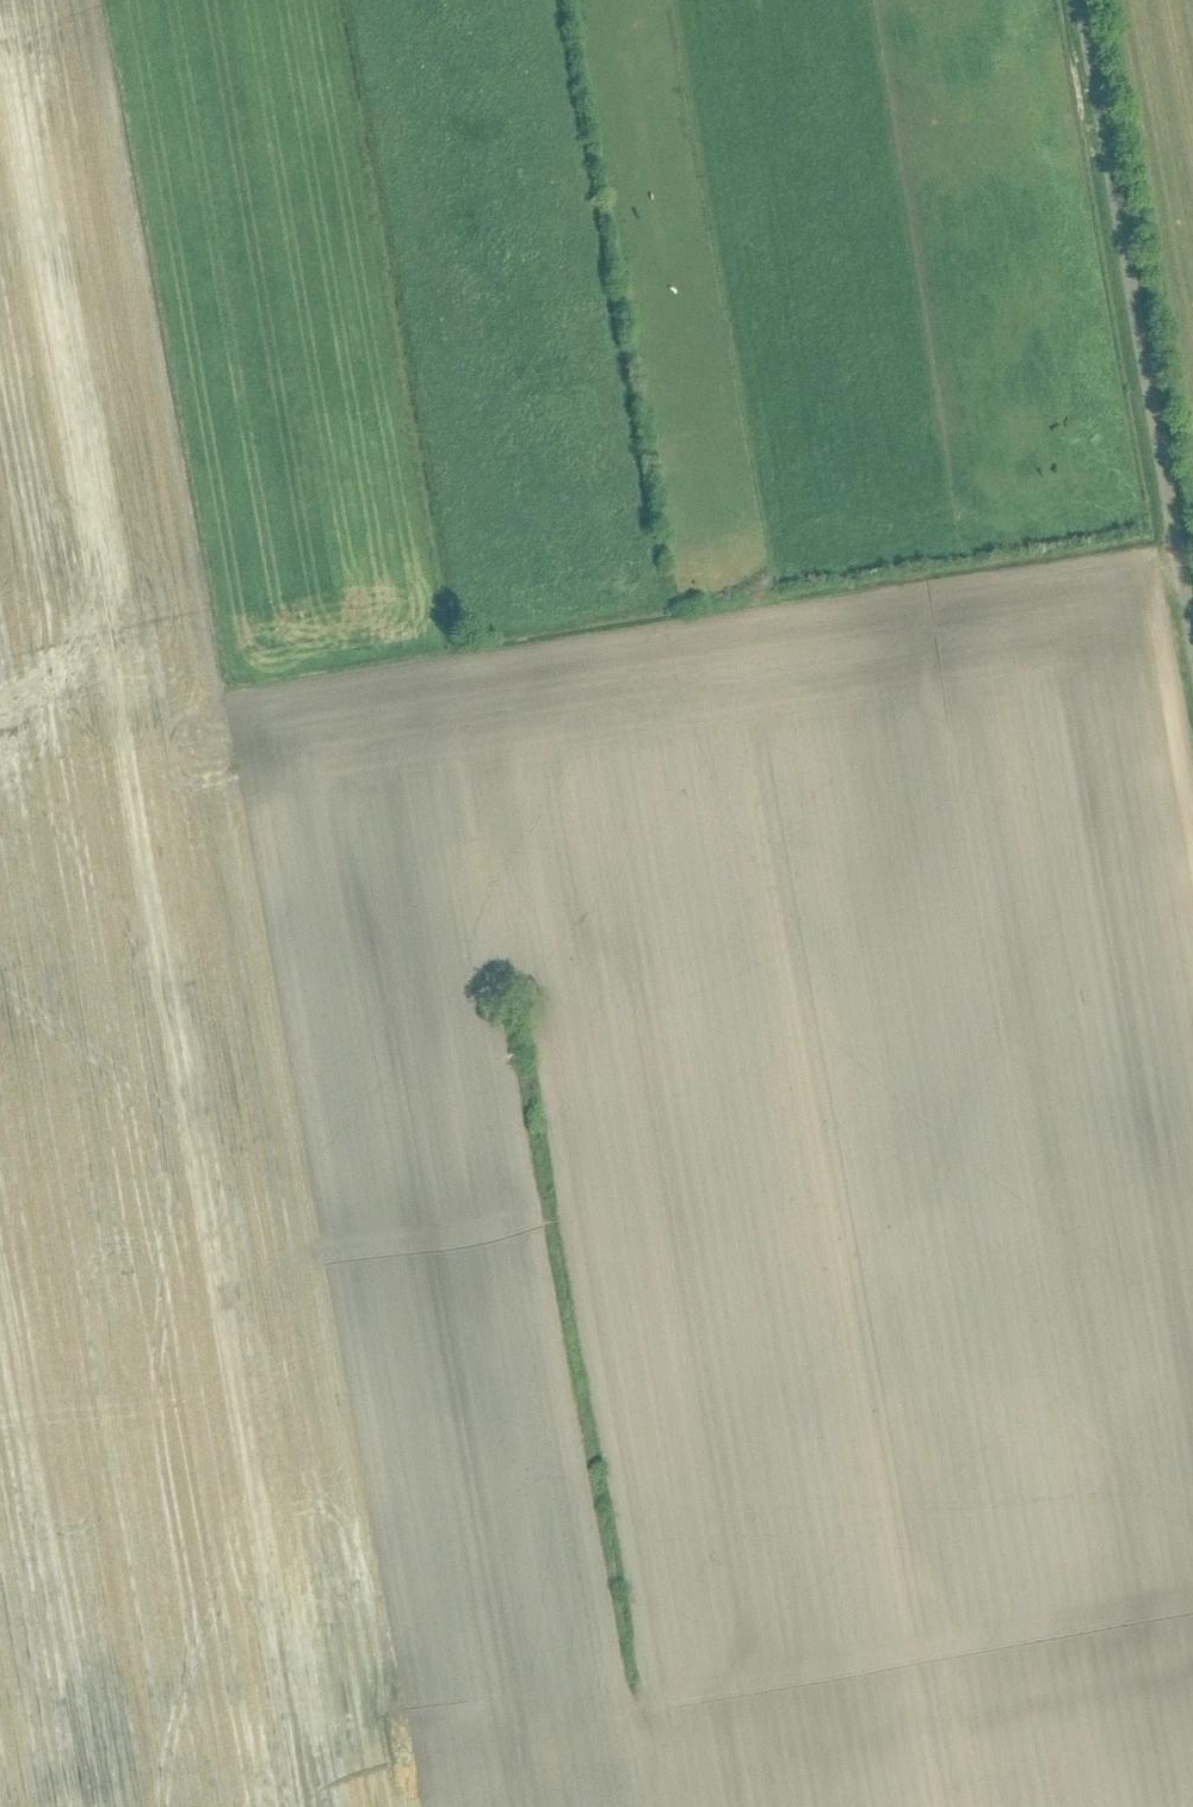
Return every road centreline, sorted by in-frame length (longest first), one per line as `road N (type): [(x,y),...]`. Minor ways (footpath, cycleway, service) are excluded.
road 1 (unclassified): [(1192,637),(1080,0)]

